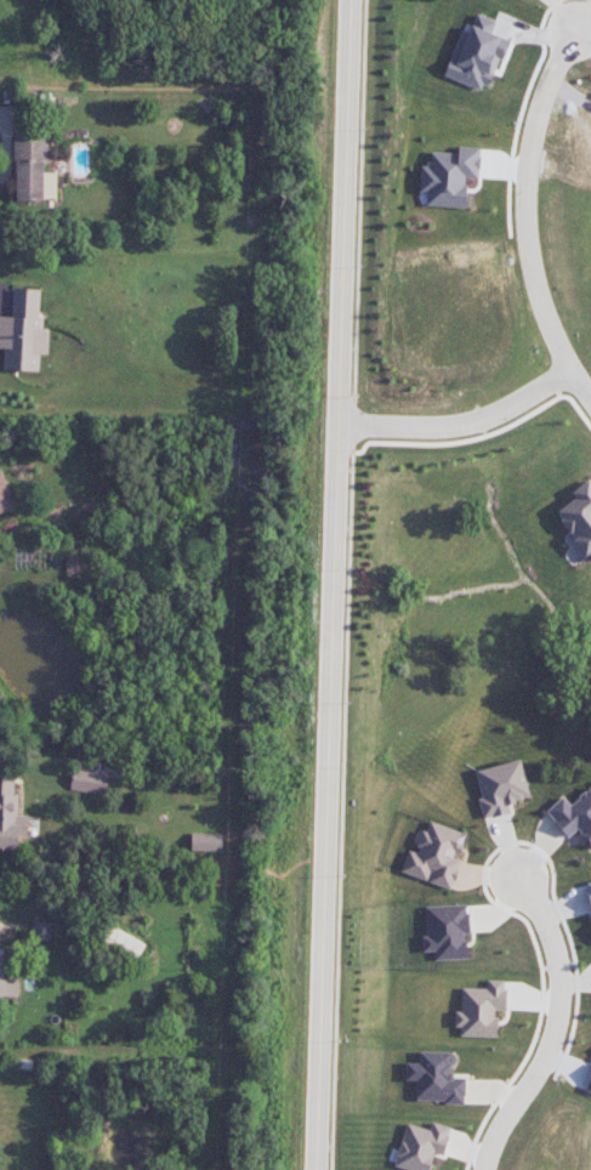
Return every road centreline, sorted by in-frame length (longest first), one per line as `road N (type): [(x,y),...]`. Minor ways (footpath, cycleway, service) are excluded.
road 1 (tertiary): [(315,1169),(351,0)]
road 2 (residential): [(590,400),(541,308),(524,205),(541,106),(576,28)]
road 3 (residential): [(482,1169),(499,1128),(546,1060),(558,1012),(552,943),(519,876)]
road 4 (residential): [(339,421),(474,421),(569,370)]

